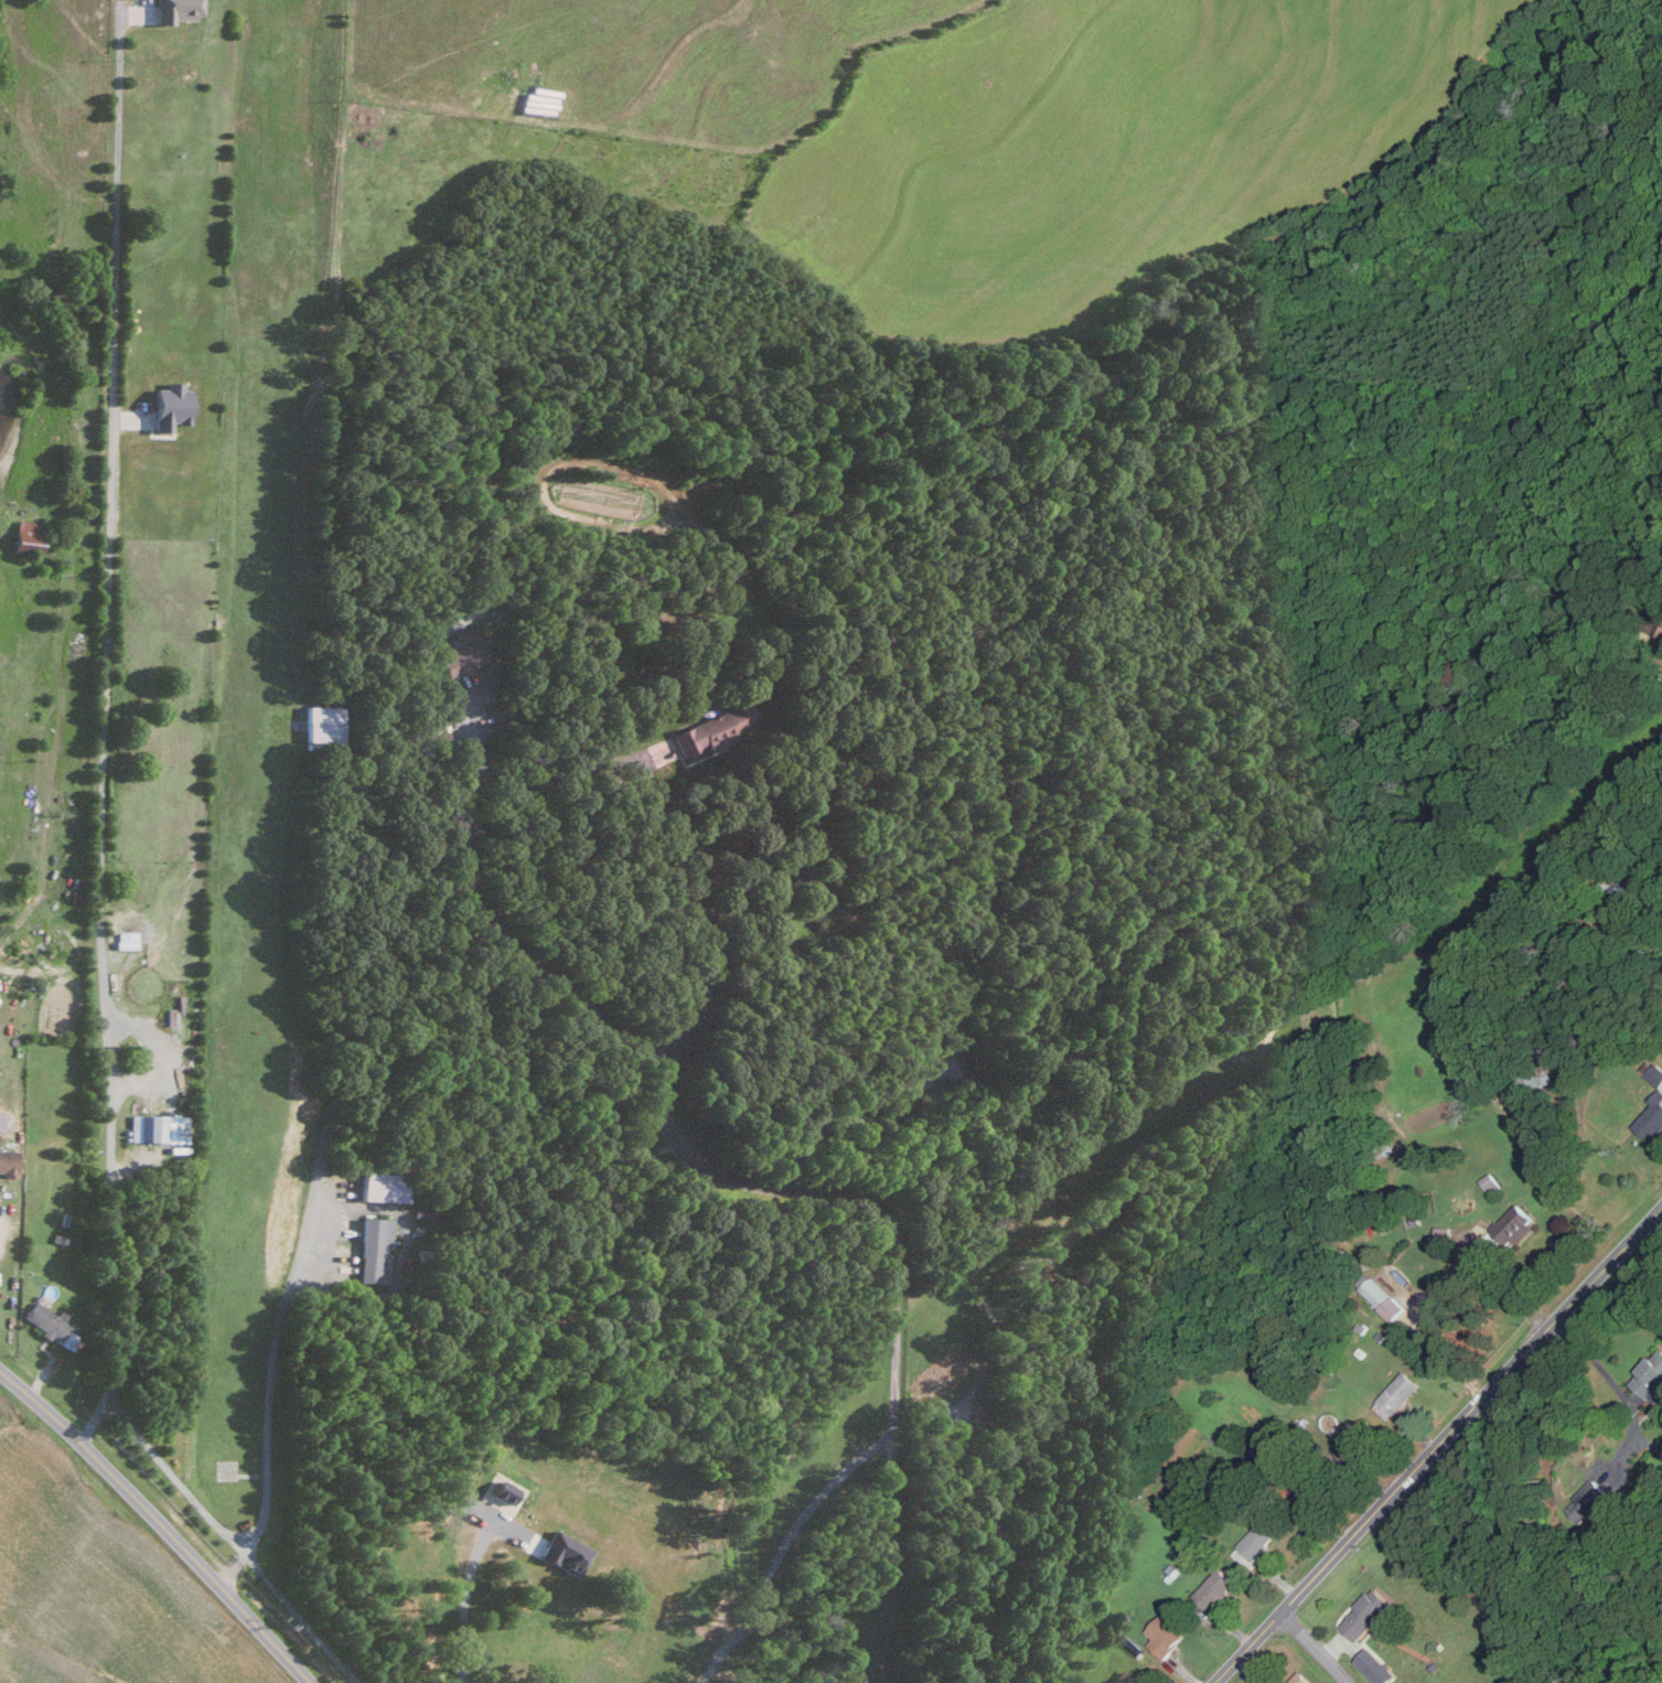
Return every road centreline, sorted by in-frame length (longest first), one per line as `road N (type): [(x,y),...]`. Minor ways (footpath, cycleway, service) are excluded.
road 1 (residential): [(120,0),(101,817),(112,1222),(131,1321),(93,1416),(74,1439)]
road 2 (residential): [(1210,1682),(1661,1205)]
road 3 (residential): [(309,1682),(96,1459),(0,1373)]

